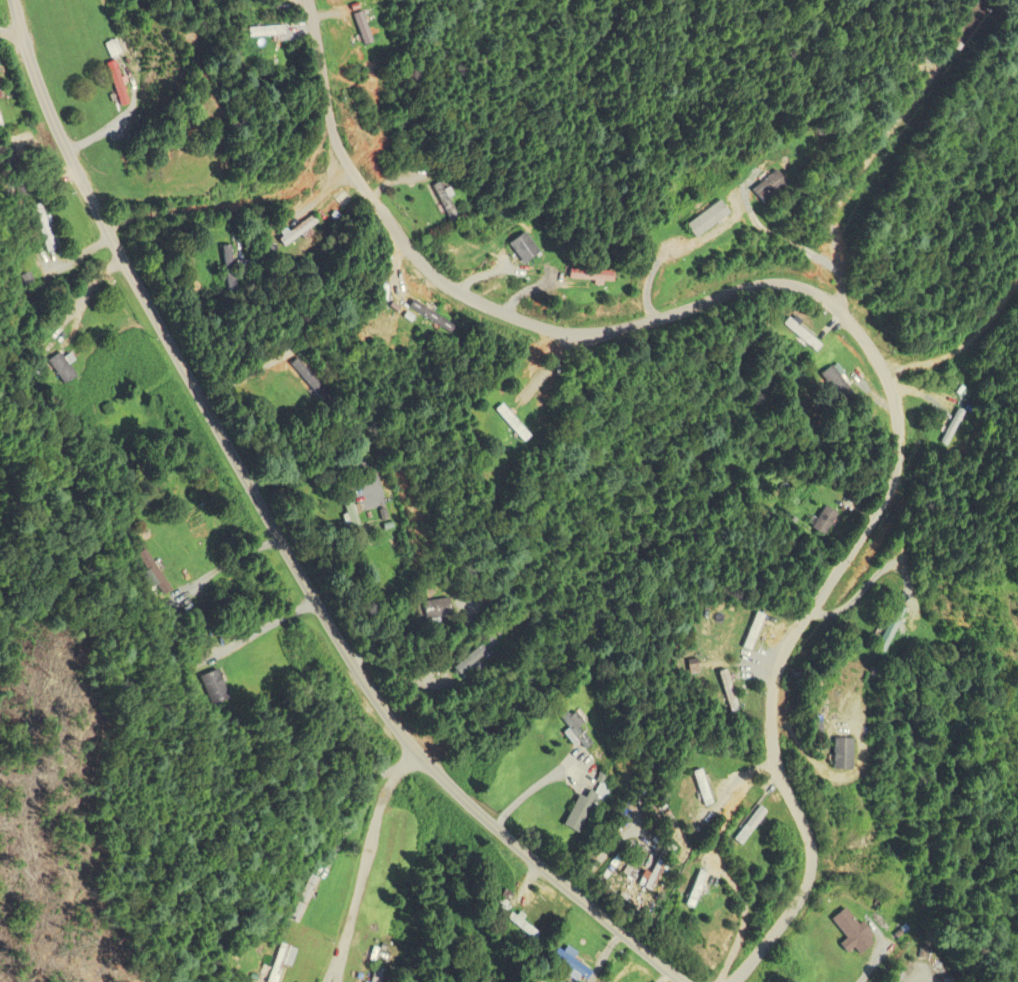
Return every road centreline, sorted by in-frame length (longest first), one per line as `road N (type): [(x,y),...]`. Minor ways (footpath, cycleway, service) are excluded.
road 1 (residential): [(736,981),(811,883),(811,832),(777,759),(780,684),(796,640),(896,474),(900,401),(884,358),(828,299),(798,287),(762,286),(647,326),(566,334),(446,283),(414,254),(338,146),(309,0)]
road 2 (residential): [(655,956),(464,799),(413,750),(363,678),(78,172),(15,0)]

